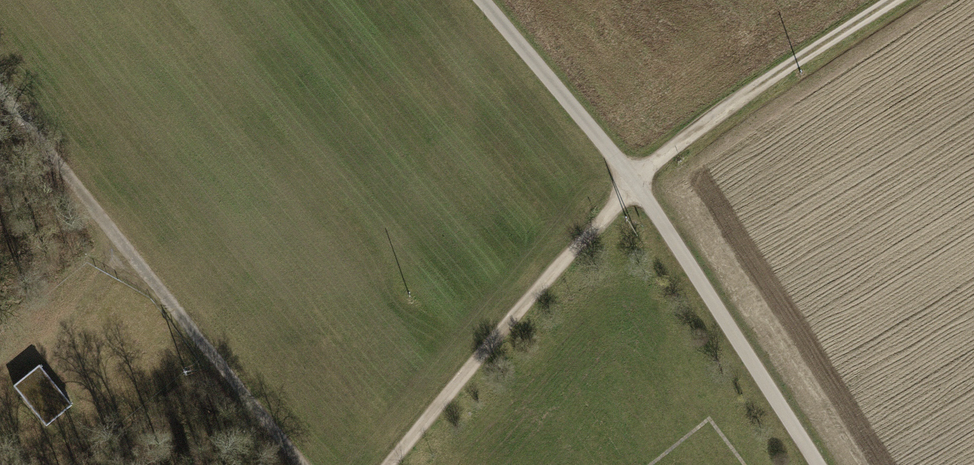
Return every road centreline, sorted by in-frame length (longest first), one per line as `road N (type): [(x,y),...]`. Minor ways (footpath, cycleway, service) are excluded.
road 1 (track): [(394,464),(633,183),(894,0)]
road 2 (unclassified): [(816,464),(633,183),(479,0)]
road 3 (track): [(0,92),(301,464)]

